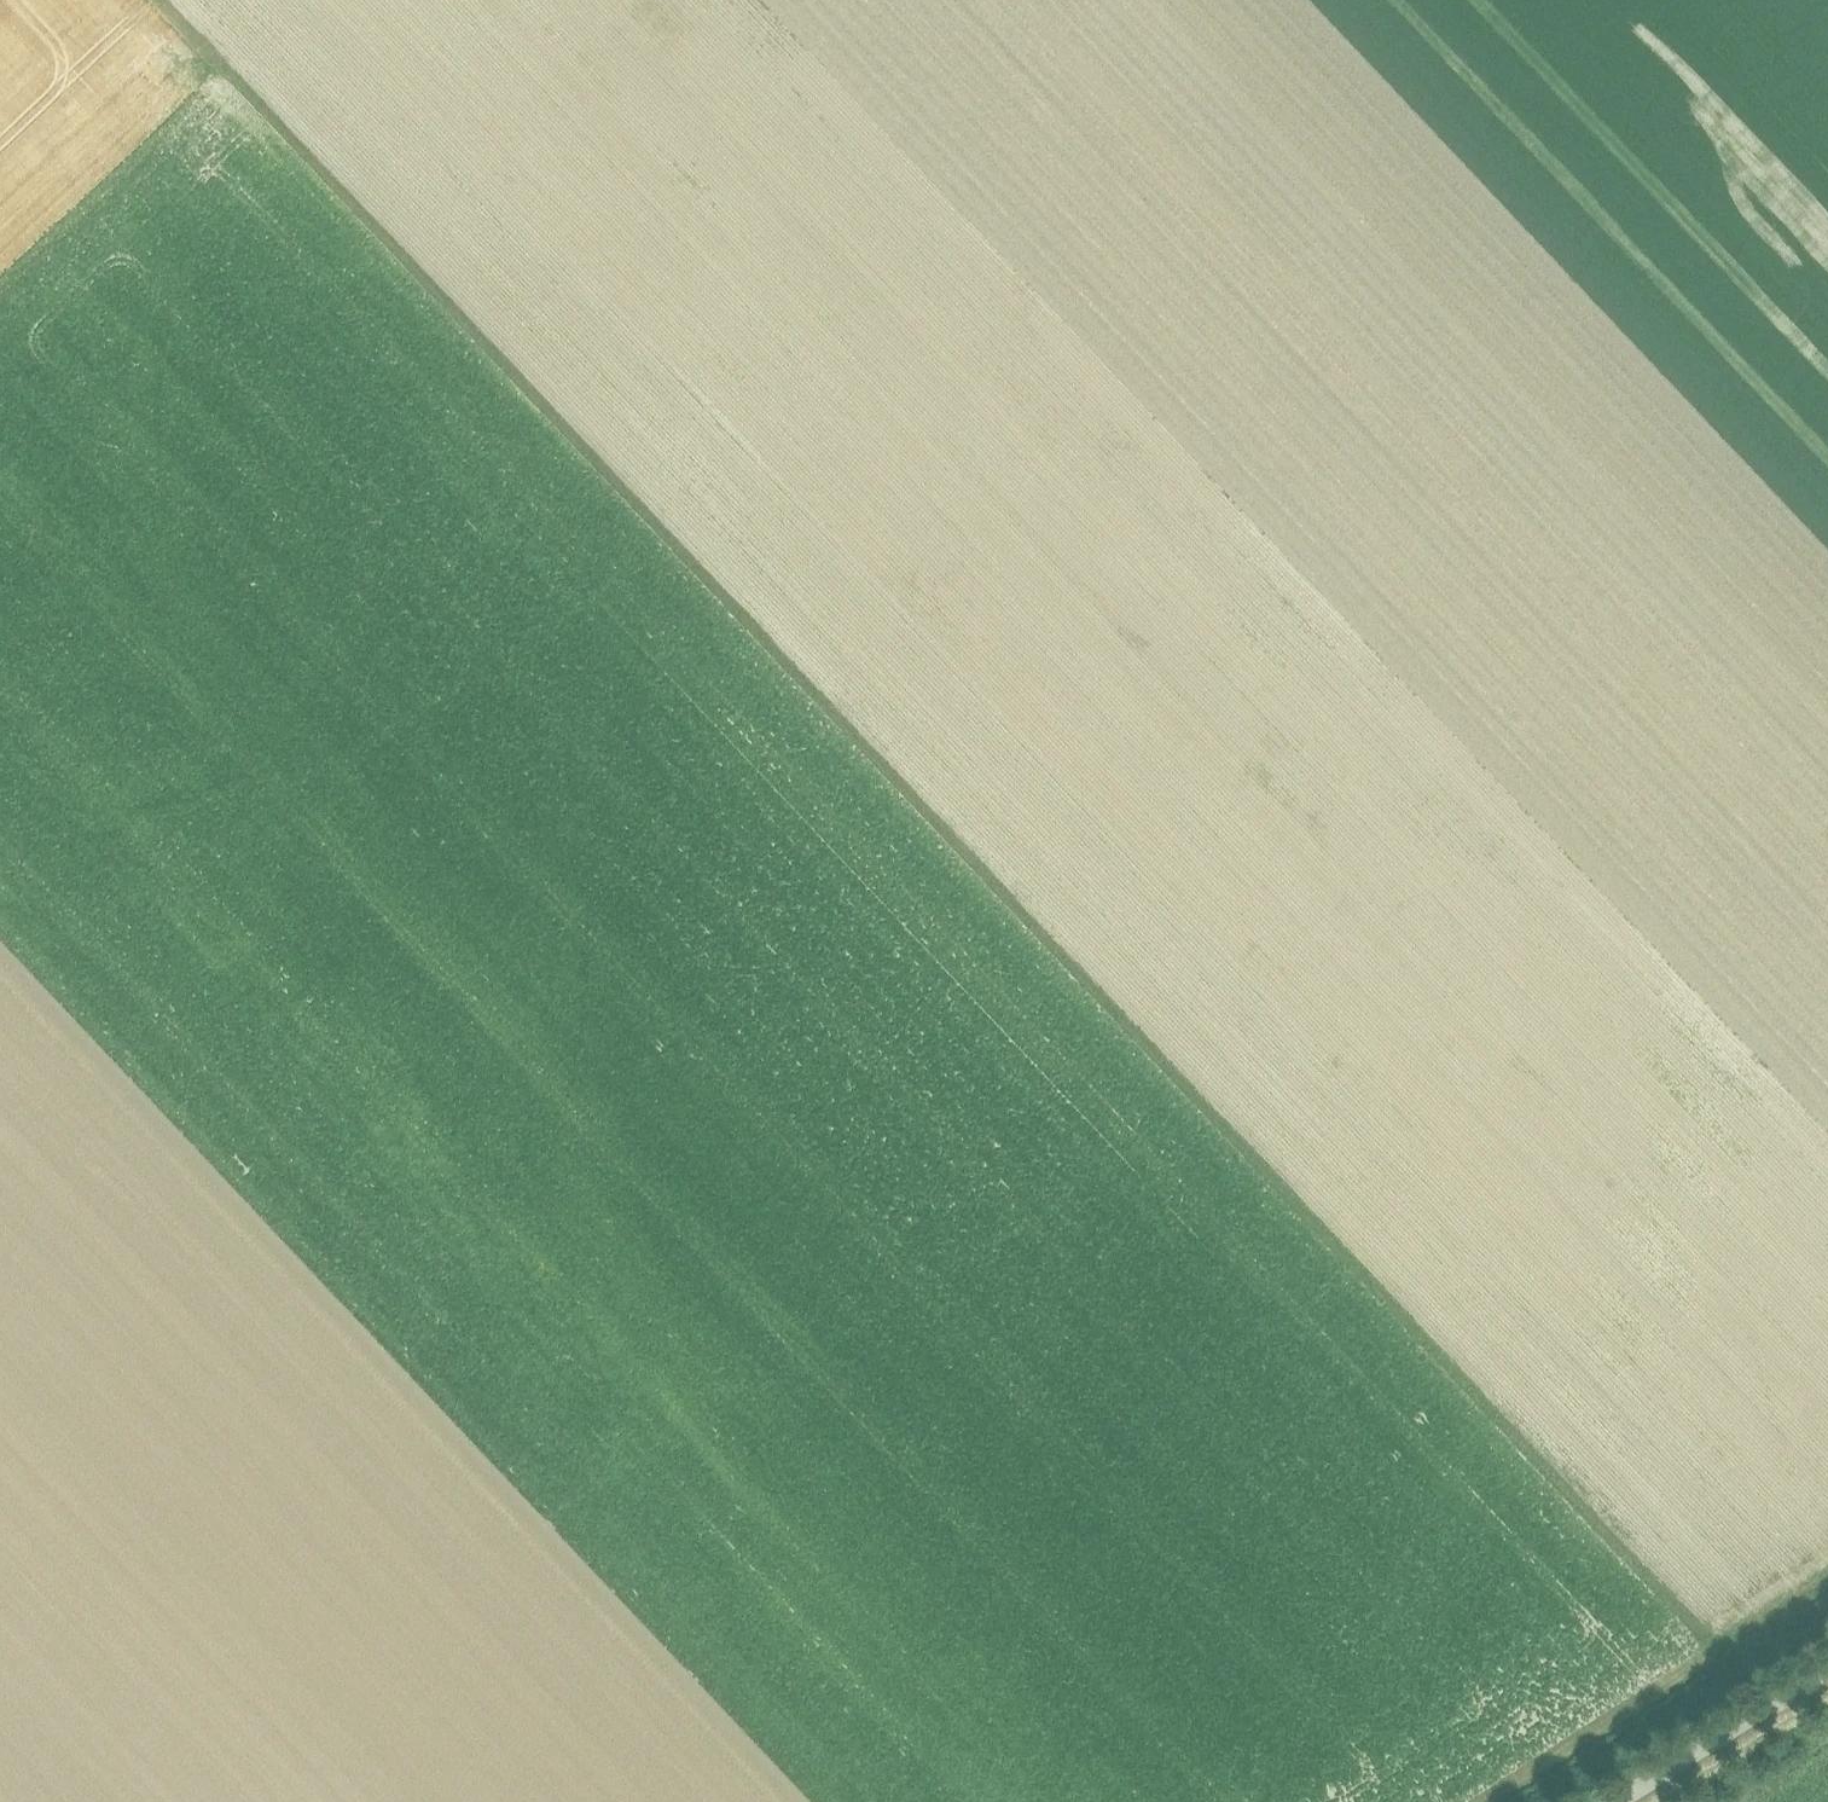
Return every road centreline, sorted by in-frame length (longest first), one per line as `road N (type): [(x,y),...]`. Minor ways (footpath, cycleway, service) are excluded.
road 1 (unclassified): [(1629,1801),(1827,1675)]

